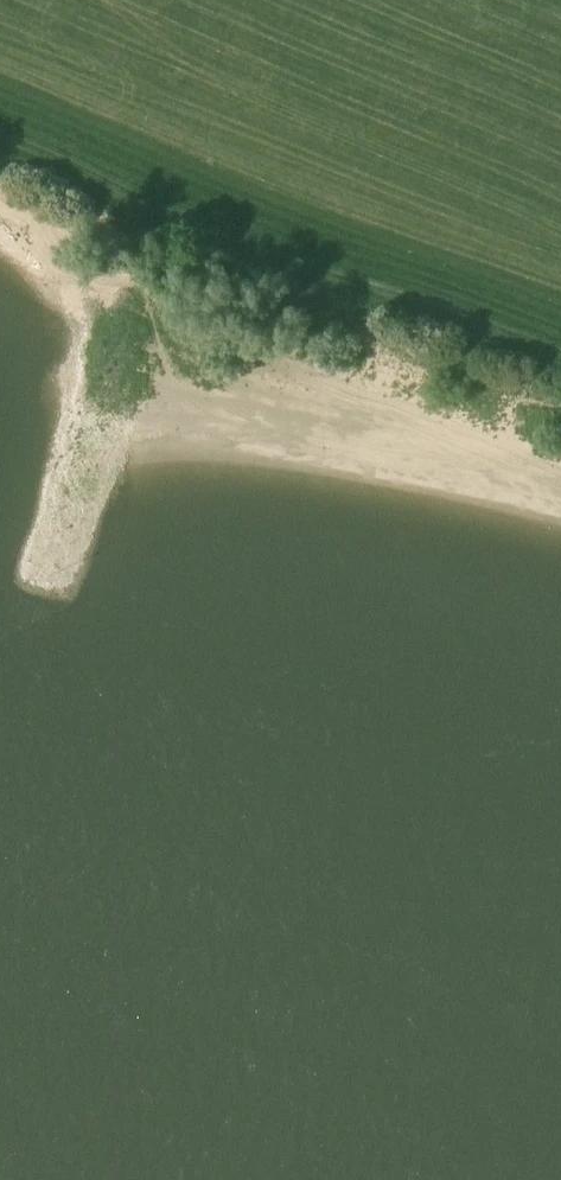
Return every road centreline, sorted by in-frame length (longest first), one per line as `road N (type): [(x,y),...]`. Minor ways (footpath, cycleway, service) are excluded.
road 1 (track): [(560,364),(246,252),(0,135)]

